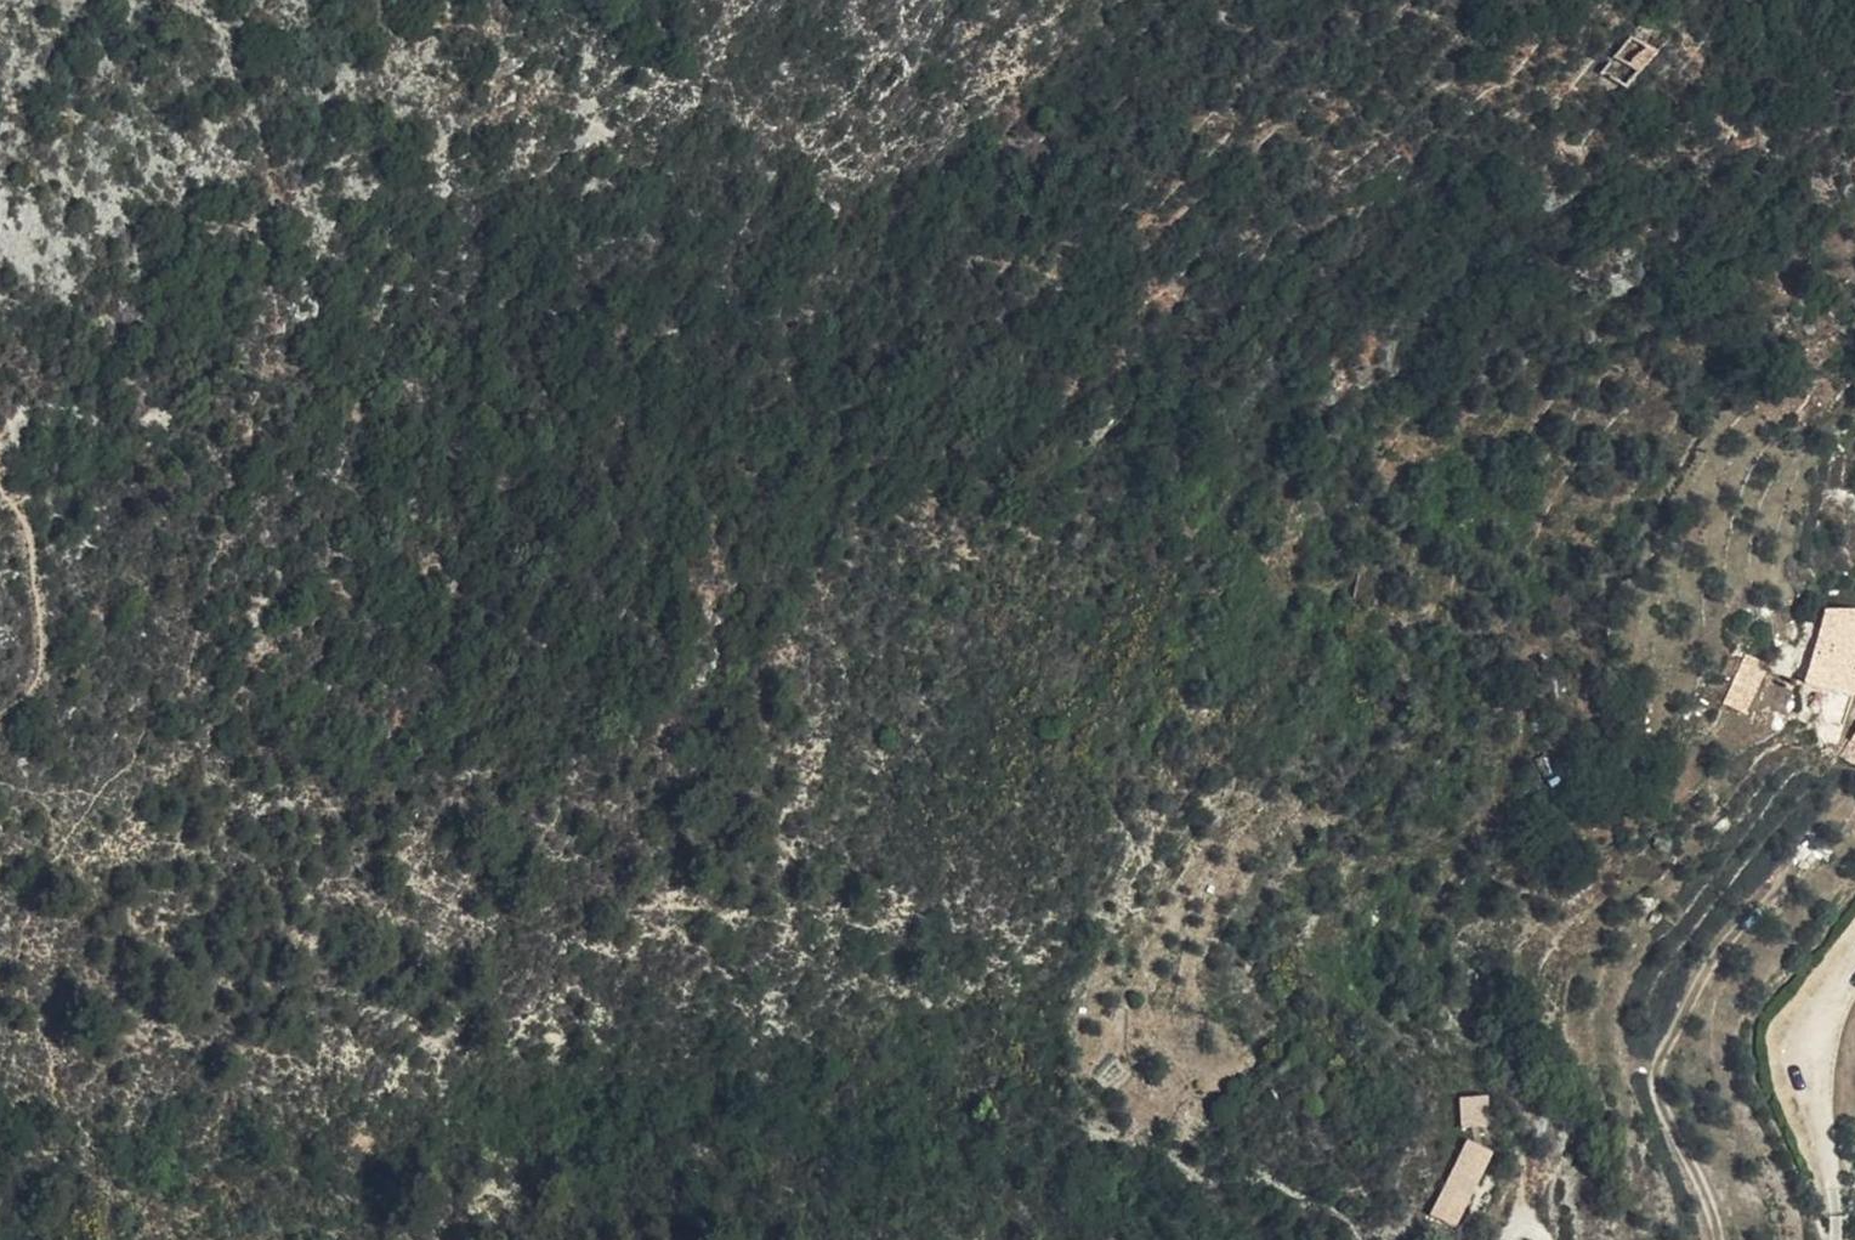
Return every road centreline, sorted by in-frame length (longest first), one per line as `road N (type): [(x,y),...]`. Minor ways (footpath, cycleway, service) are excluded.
road 1 (track): [(1541,1239),(1524,1204),(1521,1097),(1421,954),(1444,886),(1492,796),(1524,699)]
road 2 (track): [(1824,1239),(1827,1010),(1854,978)]

